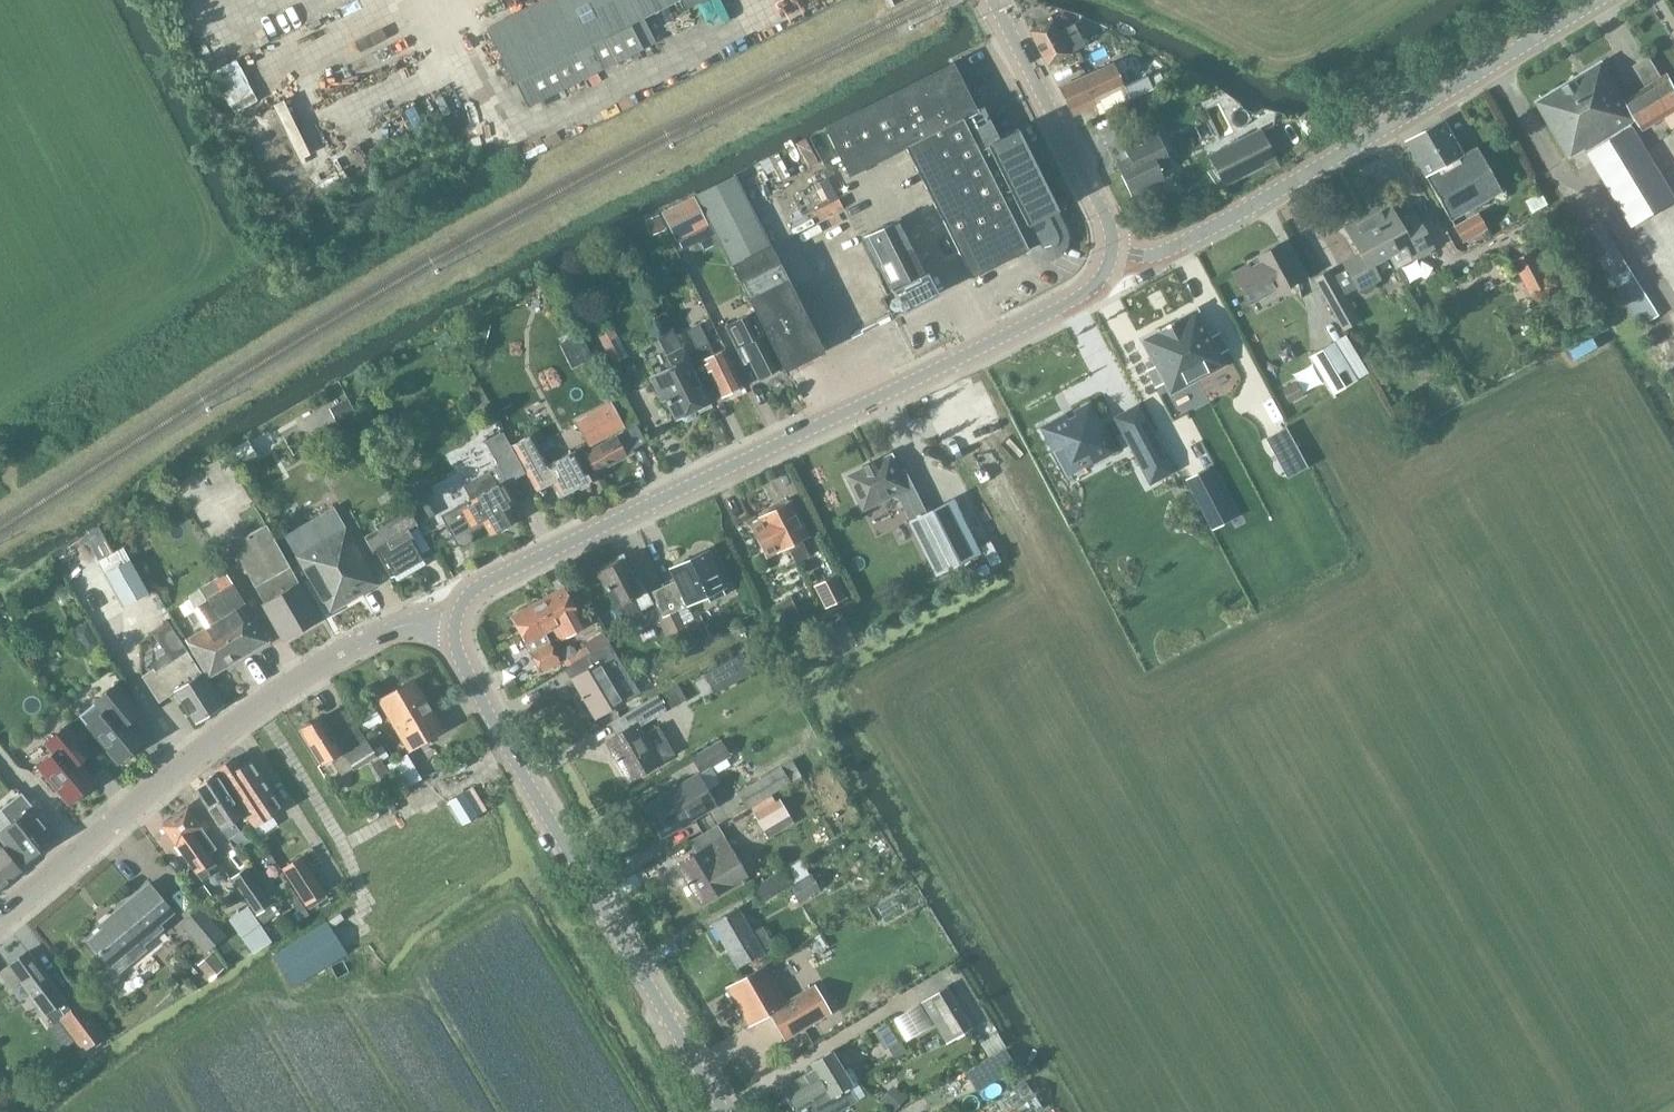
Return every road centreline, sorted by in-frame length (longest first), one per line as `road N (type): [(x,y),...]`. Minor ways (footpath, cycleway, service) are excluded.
road 1 (tertiary): [(455,627),(464,601),(487,582),(1083,294),(1113,253)]
road 2 (tertiary): [(1113,253),(1162,253),(1601,0)]
road 3 (tertiary): [(719,1111),(461,659),(455,627)]
road 4 (tertiary): [(0,918),(274,693),(393,628),(455,627)]
road 5 (tertiary): [(1113,253),(1106,214),(993,0)]

